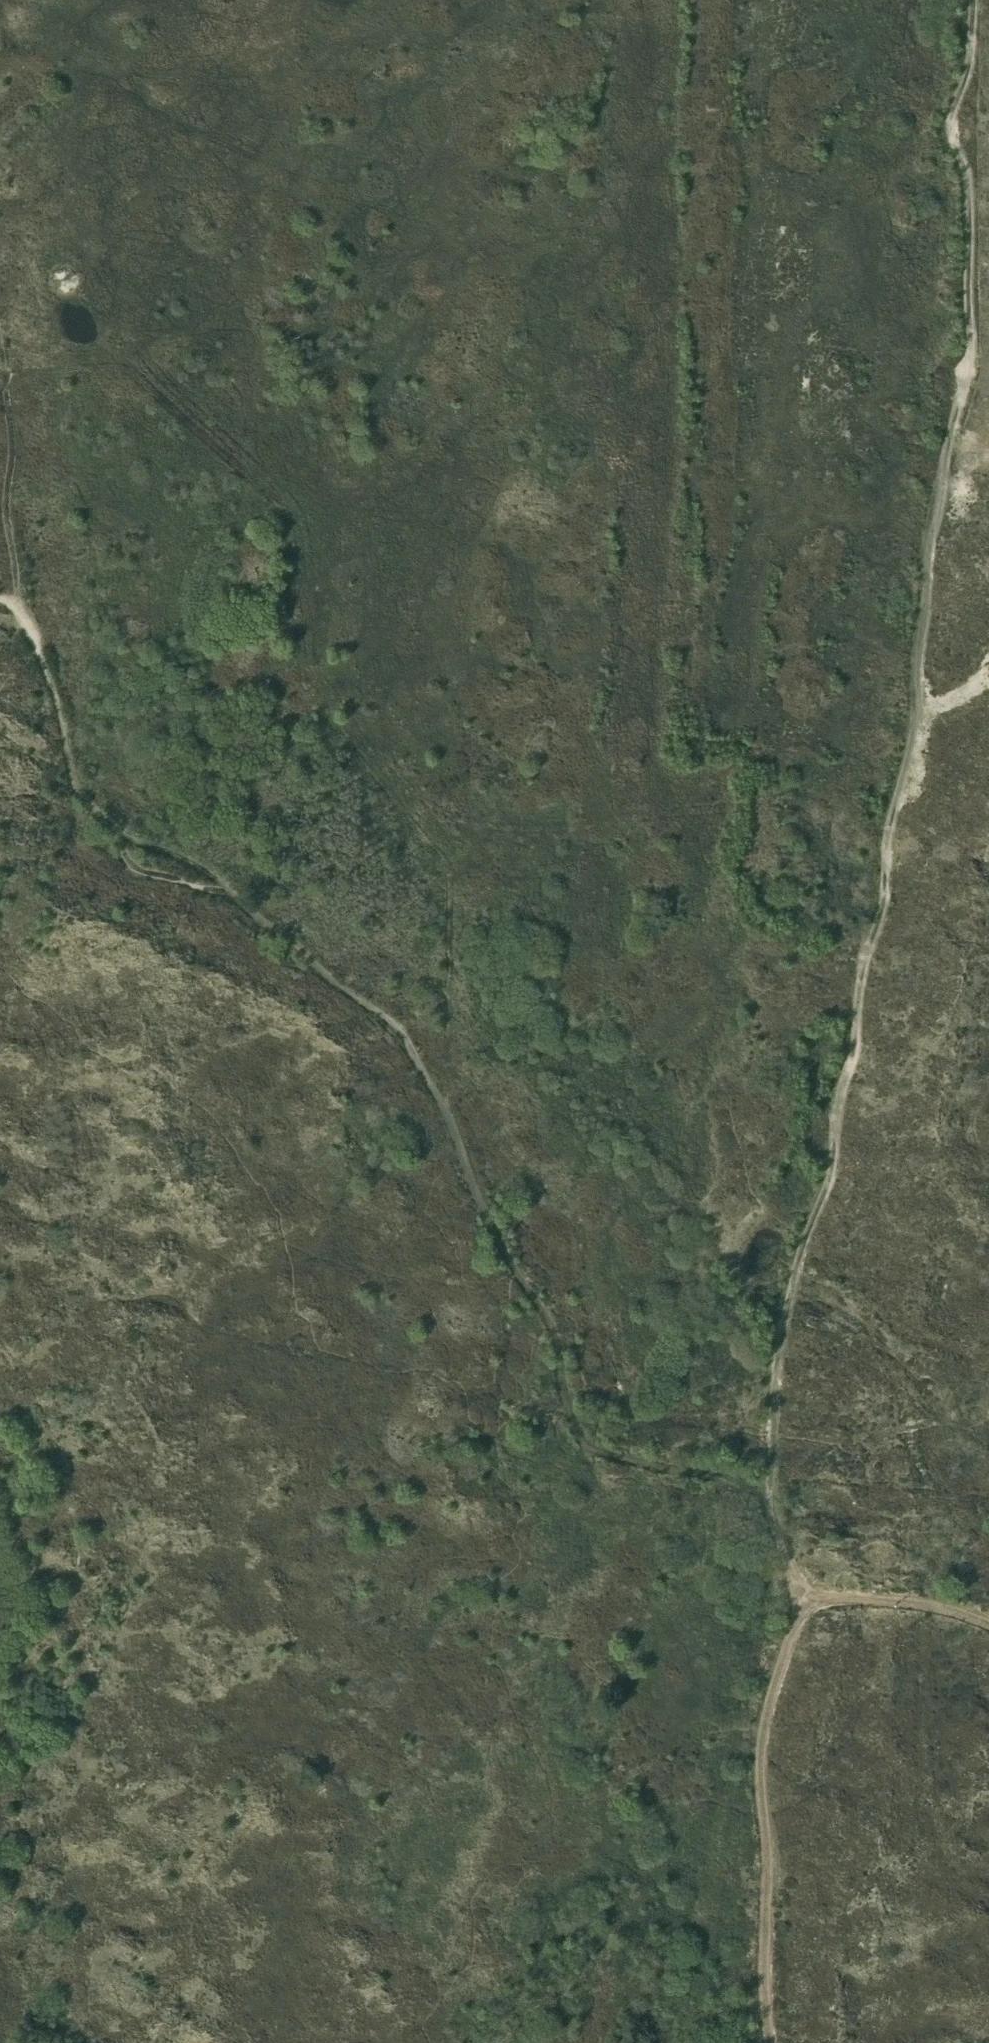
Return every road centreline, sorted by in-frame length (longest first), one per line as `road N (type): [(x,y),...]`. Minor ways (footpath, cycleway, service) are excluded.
road 1 (track): [(769,1491),(779,1362),(841,1149),(972,339),(953,102),(971,58),(971,0)]
road 2 (track): [(988,1624),(934,1605),(812,1594),(776,1543),(769,1491)]

